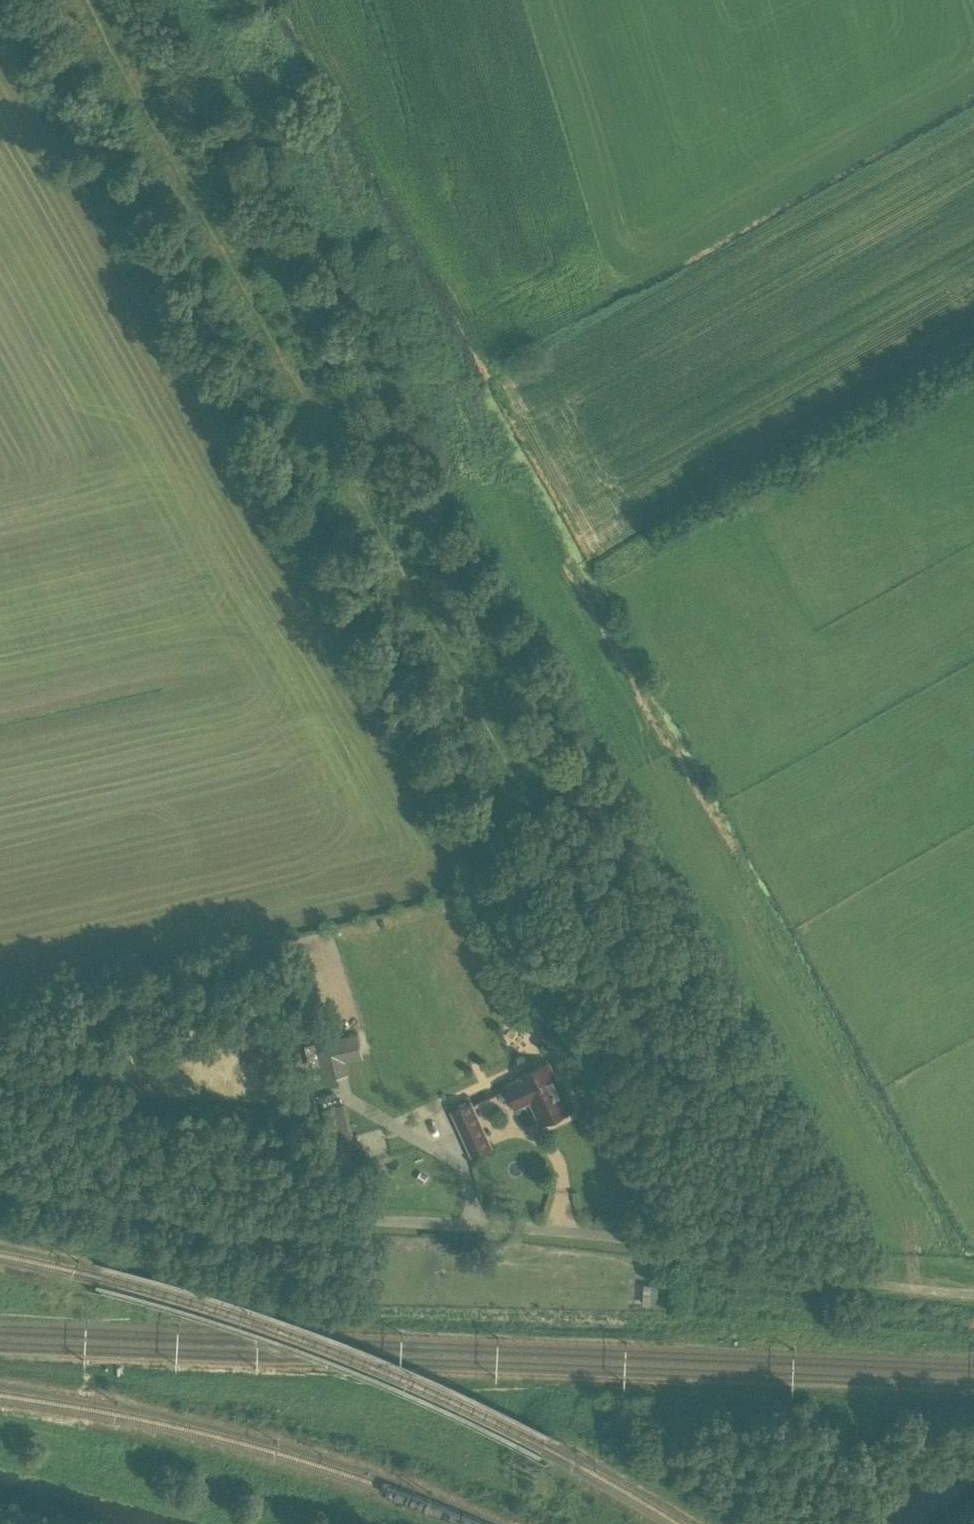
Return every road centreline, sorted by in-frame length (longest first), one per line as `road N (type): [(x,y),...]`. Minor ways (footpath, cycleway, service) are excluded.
road 1 (unclassified): [(663,1246),(289,1215),(0,1176)]

